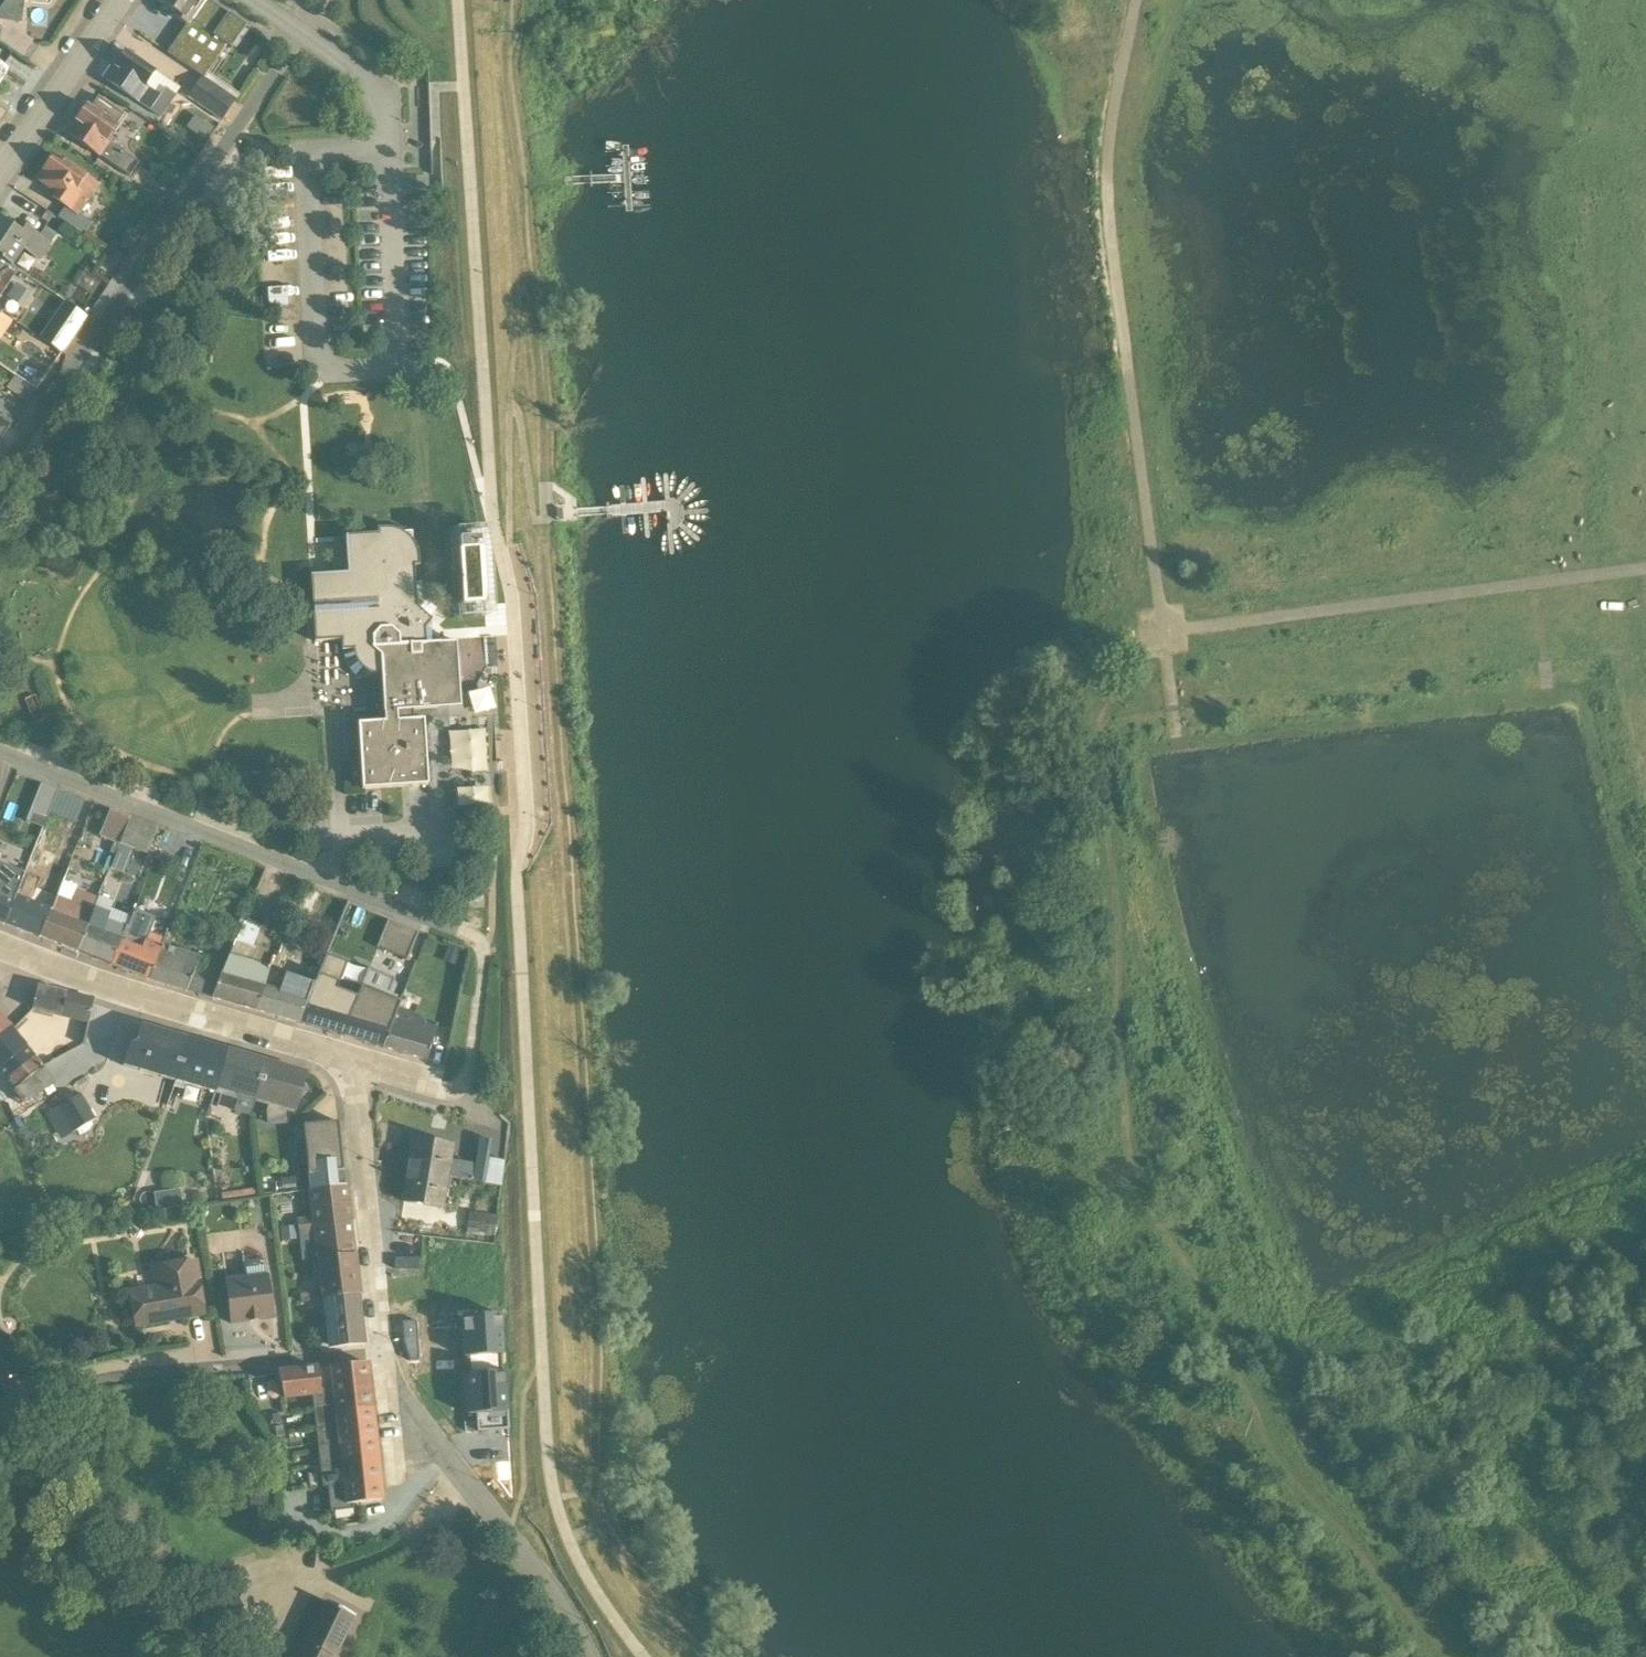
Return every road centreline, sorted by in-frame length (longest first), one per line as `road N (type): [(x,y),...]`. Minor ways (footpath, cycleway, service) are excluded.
road 1 (track): [(515,0),(513,81),(530,184),(544,544),(576,866),(599,1495)]
road 2 (residential): [(0,948),(122,997),(351,1063)]
road 3 (residential): [(386,1360),(103,1374),(27,1408)]
road 4 (residential): [(585,1656),(541,1577),(399,1393),(386,1360)]
road 5 (residential): [(386,1360),(351,1063)]
road 6 (residential): [(117,0),(0,175)]

